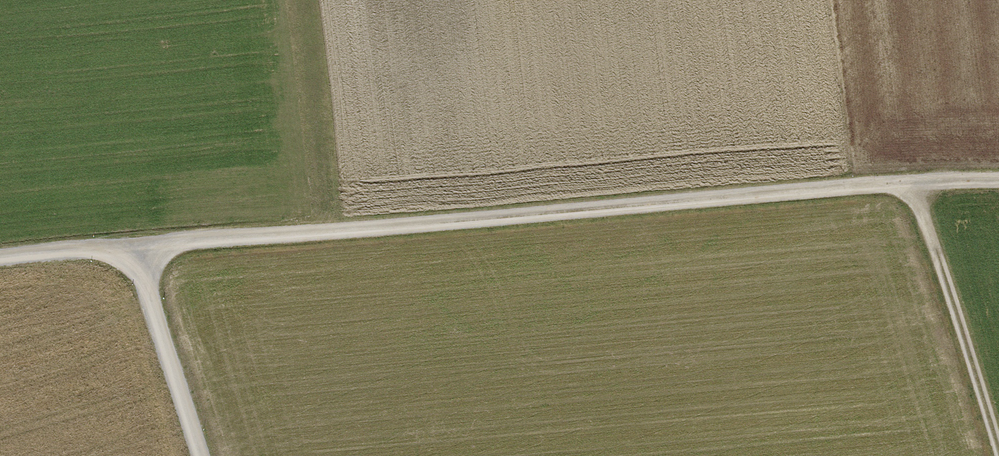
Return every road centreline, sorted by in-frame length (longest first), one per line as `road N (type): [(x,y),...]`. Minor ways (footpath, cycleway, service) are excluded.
road 1 (track): [(998,186),(918,185),(0,261)]
road 2 (track): [(918,185),(998,441)]
road 3 (track): [(139,249),(207,455)]

